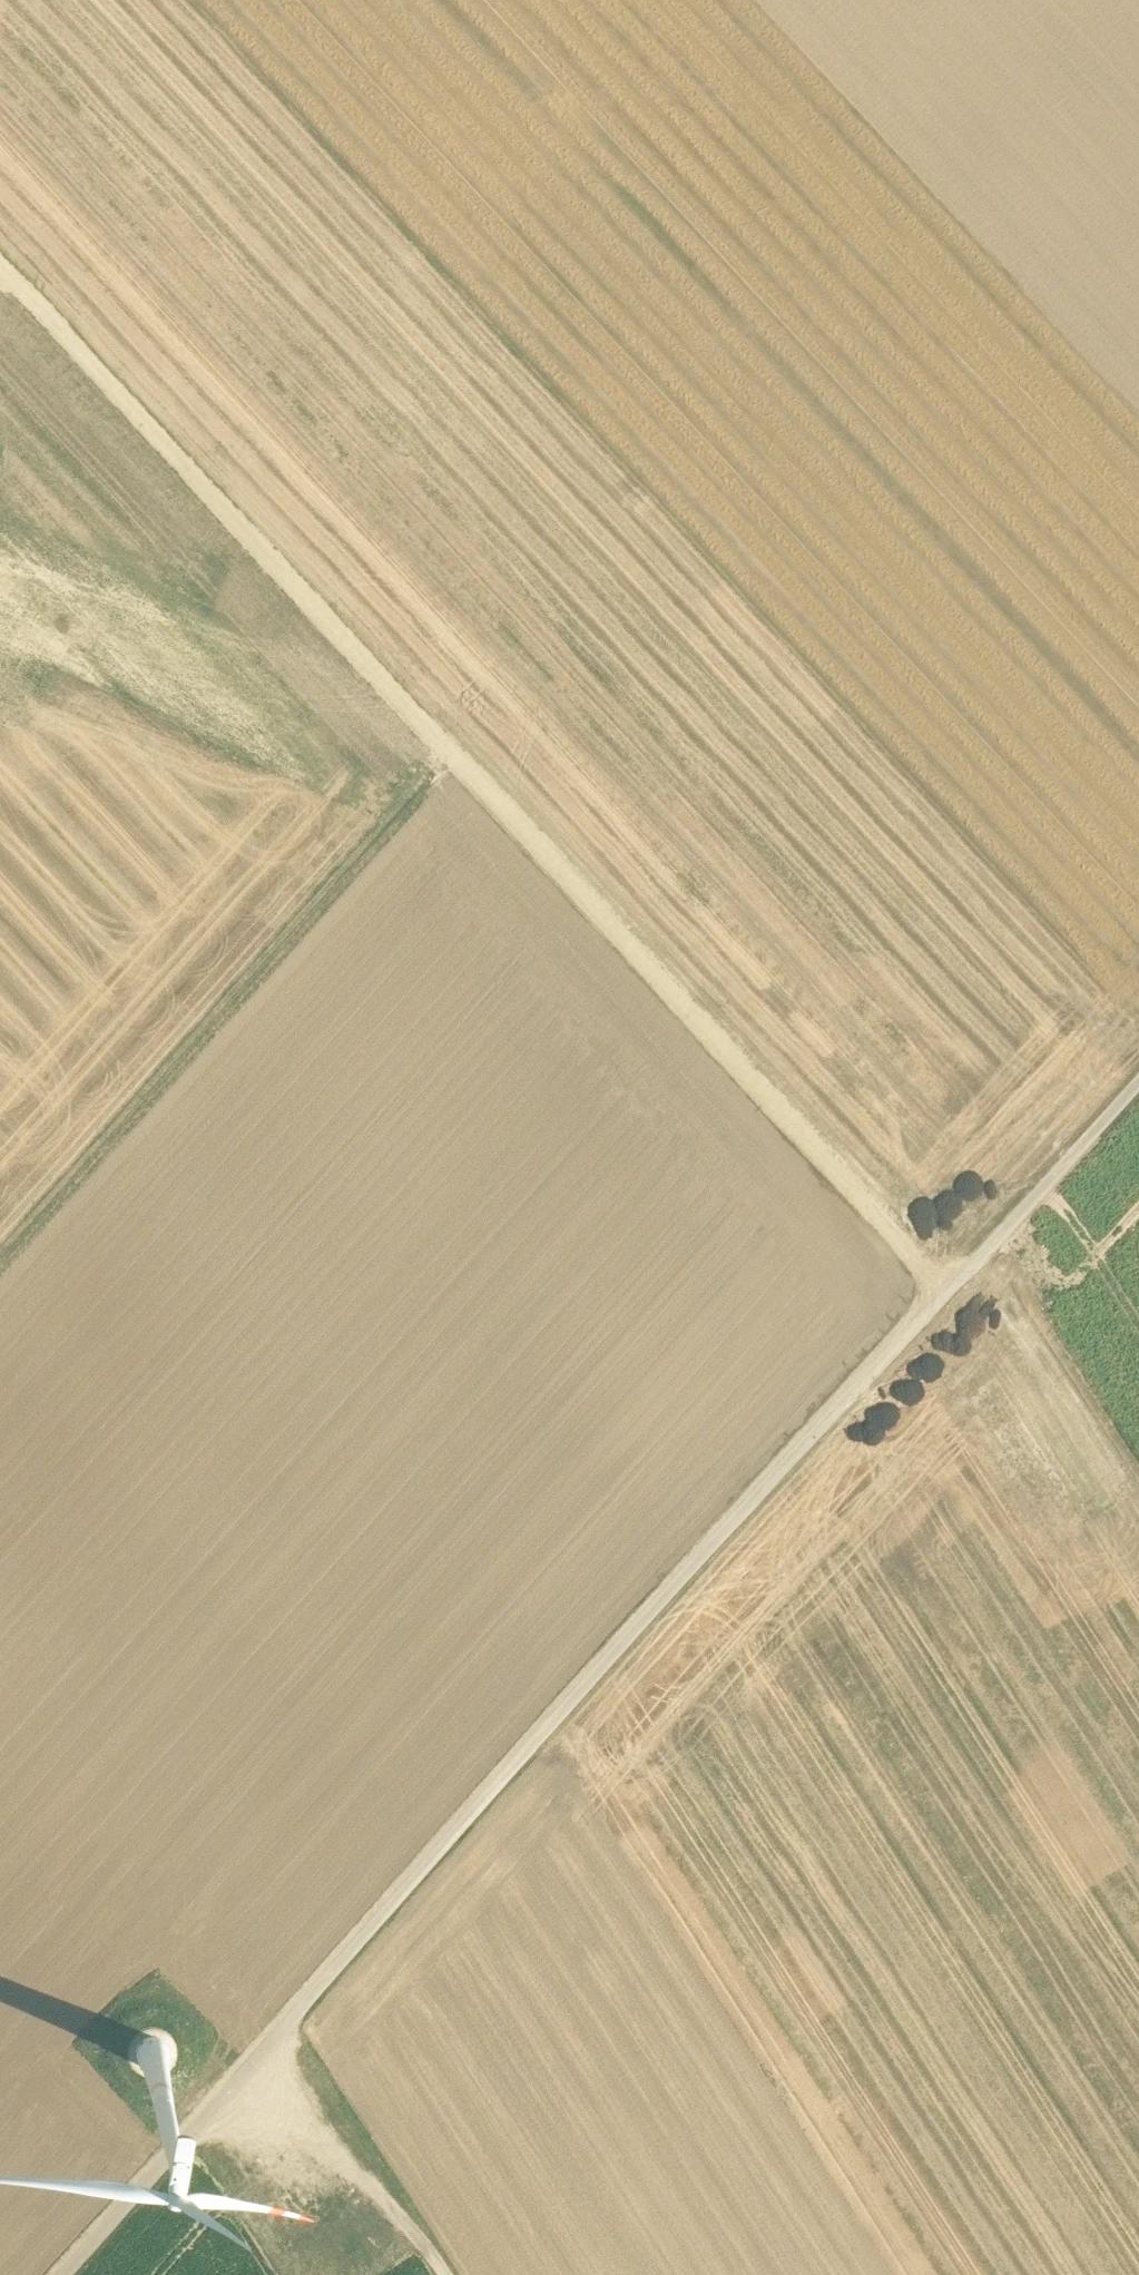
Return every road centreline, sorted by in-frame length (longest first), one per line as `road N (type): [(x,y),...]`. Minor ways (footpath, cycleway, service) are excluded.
road 1 (track): [(64,2274),(530,1747),(1138,1085)]
road 2 (track): [(946,1295),(0,268)]
road 3 (track): [(455,760),(0,1264)]
road 4 (track): [(449,2274),(287,2025)]

